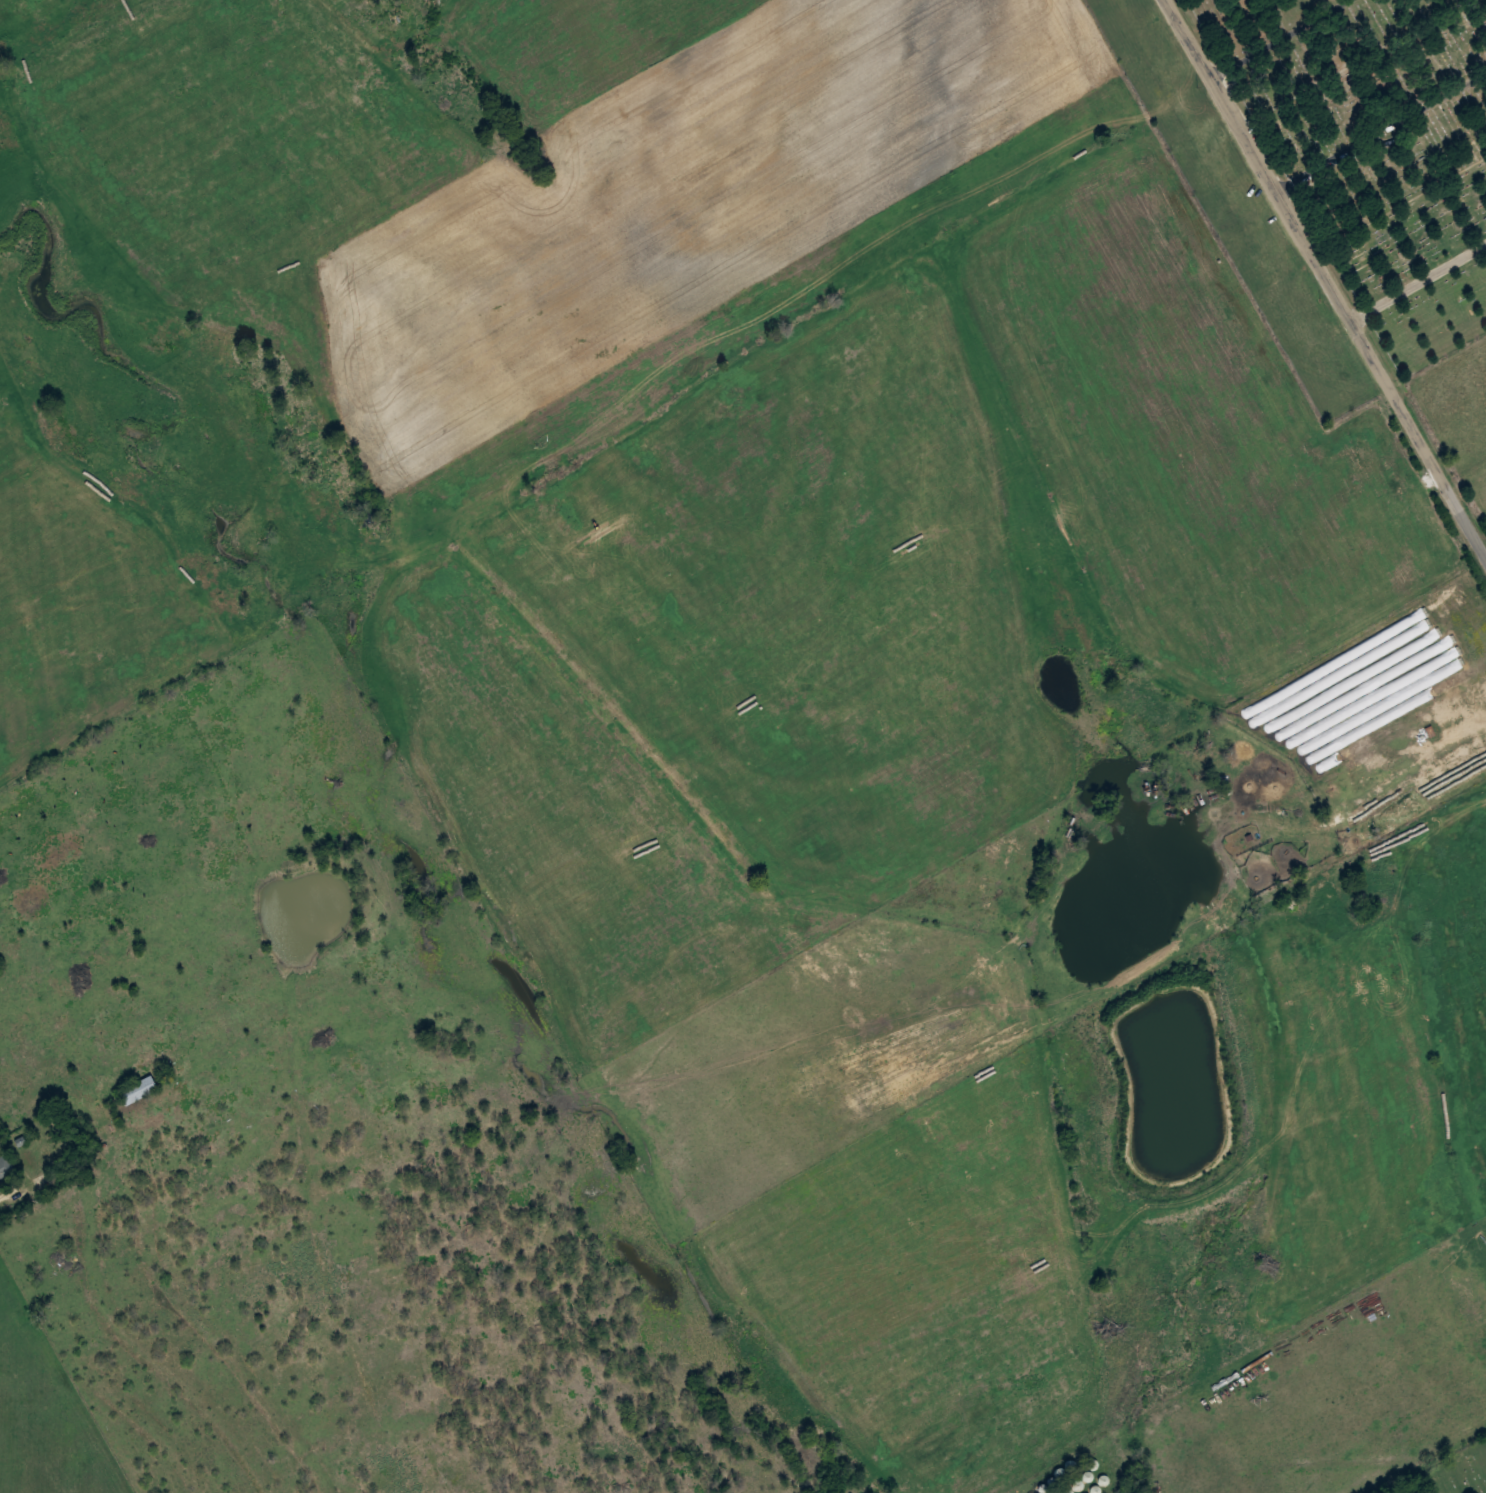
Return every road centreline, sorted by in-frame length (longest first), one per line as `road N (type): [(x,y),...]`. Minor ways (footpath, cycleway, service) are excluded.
road 1 (residential): [(1485,559),(1169,0)]

